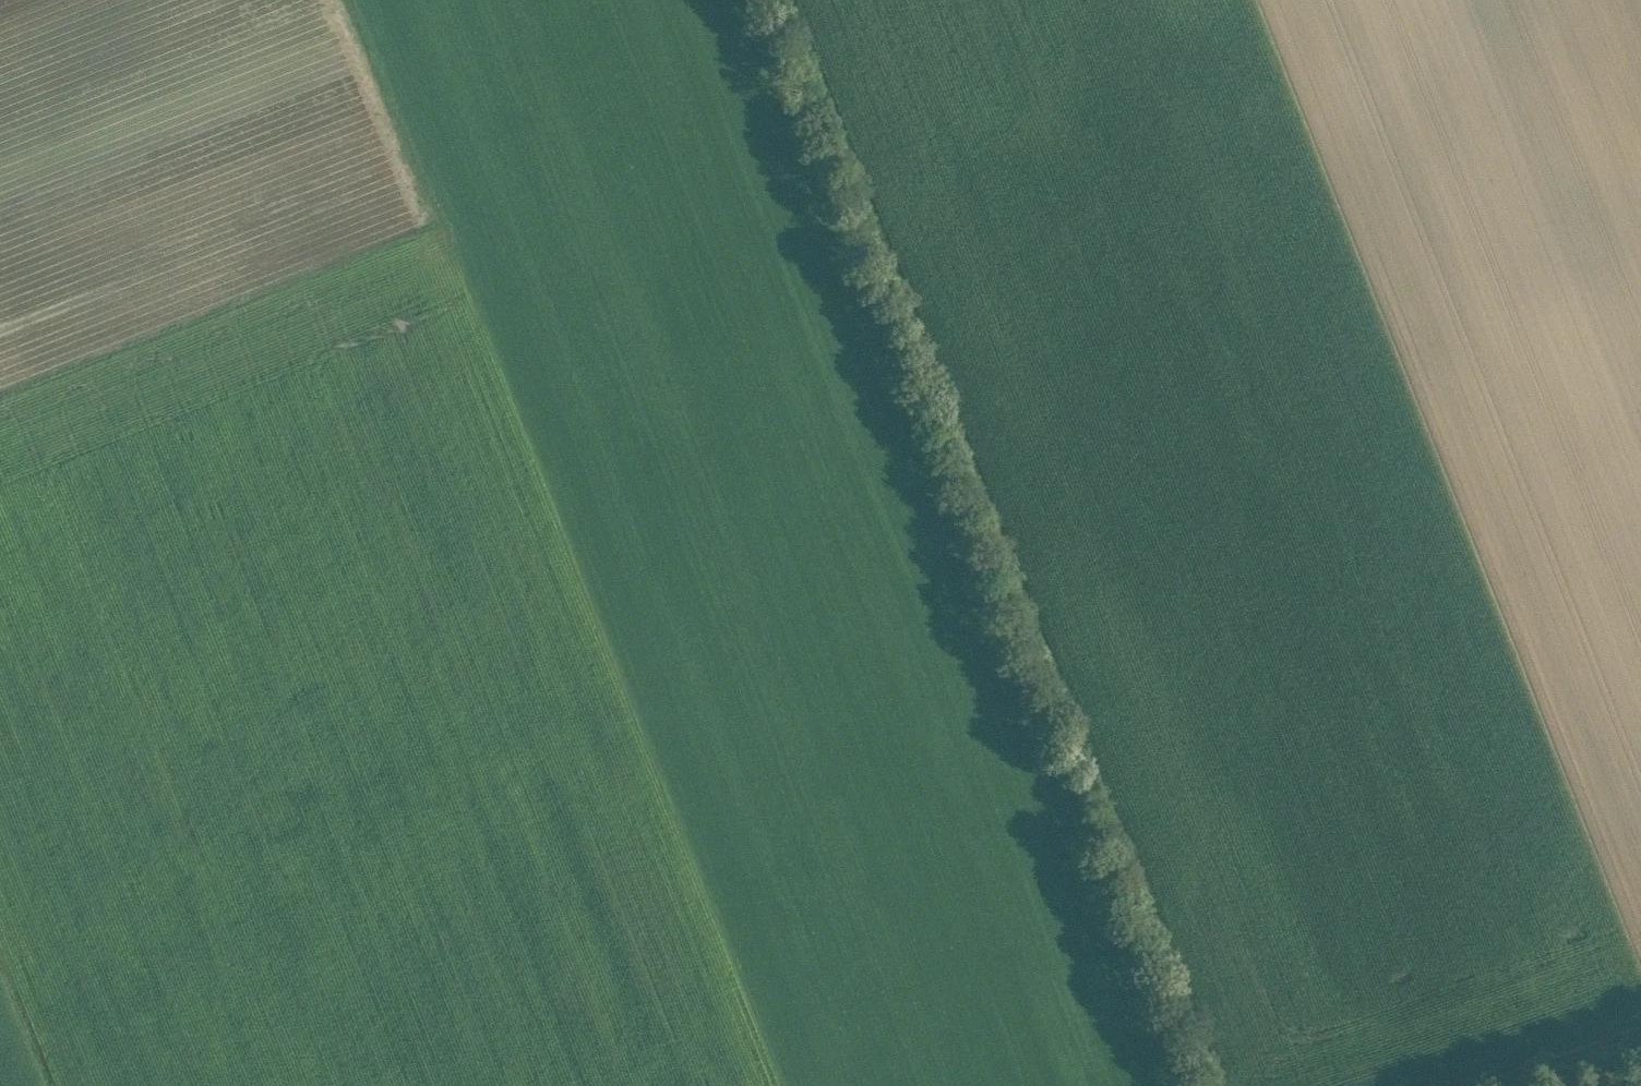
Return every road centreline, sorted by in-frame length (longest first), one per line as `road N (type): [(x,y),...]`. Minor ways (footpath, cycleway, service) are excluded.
road 1 (track): [(1478,1085),(1640,1029)]

